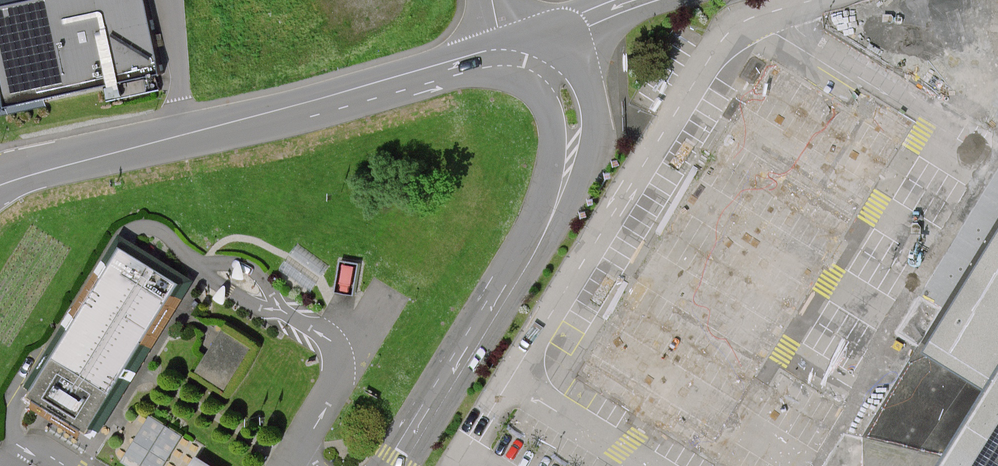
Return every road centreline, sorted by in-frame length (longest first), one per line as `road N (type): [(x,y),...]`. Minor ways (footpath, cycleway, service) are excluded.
road 1 (unclassified): [(503,56),(49,169)]
road 2 (unclassified): [(394,465),(556,203),(572,125),(560,83),(545,69)]

